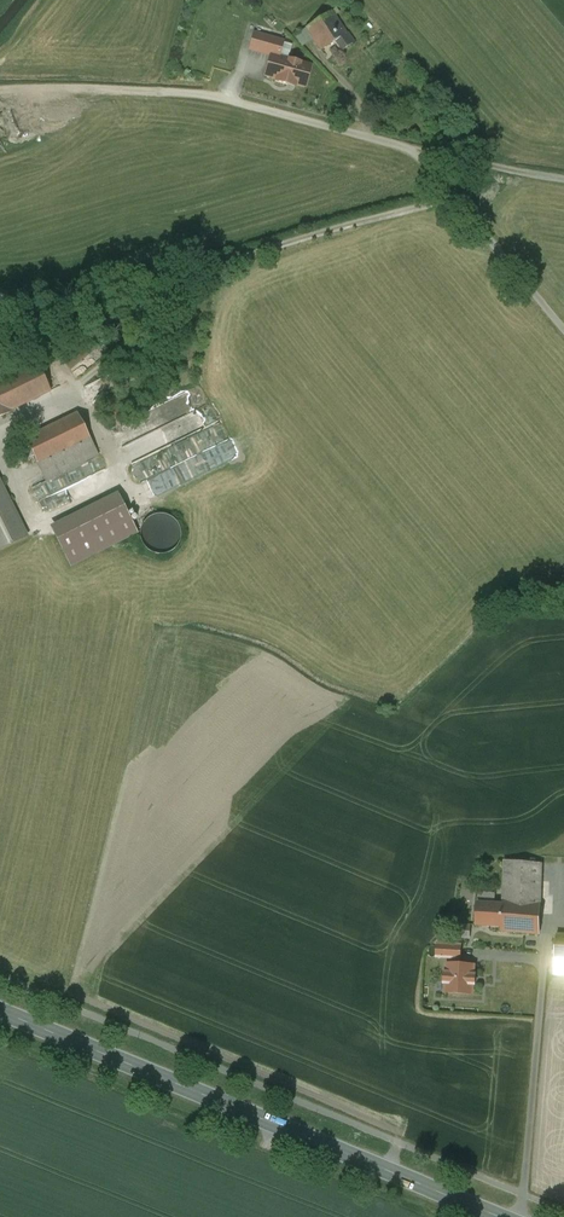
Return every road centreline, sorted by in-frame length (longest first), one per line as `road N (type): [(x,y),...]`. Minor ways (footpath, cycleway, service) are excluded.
road 1 (track): [(0,89),(203,95),(414,151),(563,332)]
road 2 (primary): [(499,1216),(0,1011)]
road 3 (track): [(97,370),(165,302),(234,259),(450,196)]

